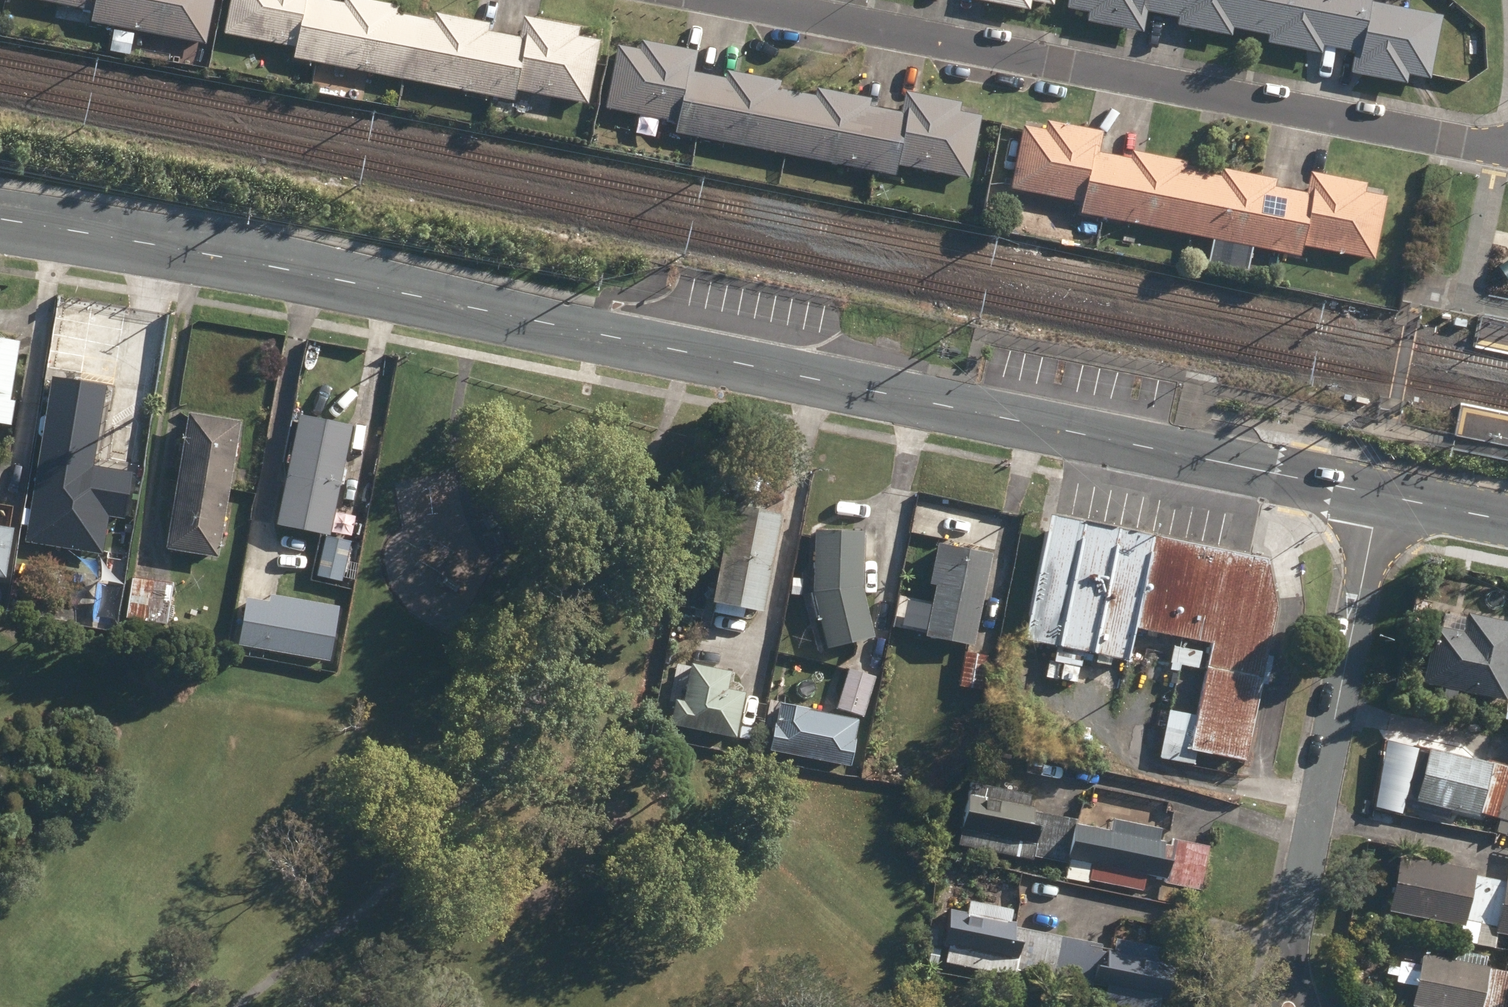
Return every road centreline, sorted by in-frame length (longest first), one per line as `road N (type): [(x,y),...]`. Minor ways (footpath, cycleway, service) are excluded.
road 1 (residential): [(0,219),(594,332),(1379,497)]
road 2 (residential): [(736,0),(1507,144)]
road 3 (residential): [(1289,942),(1379,497)]
road 4 (residential): [(1379,497),(1507,520)]

